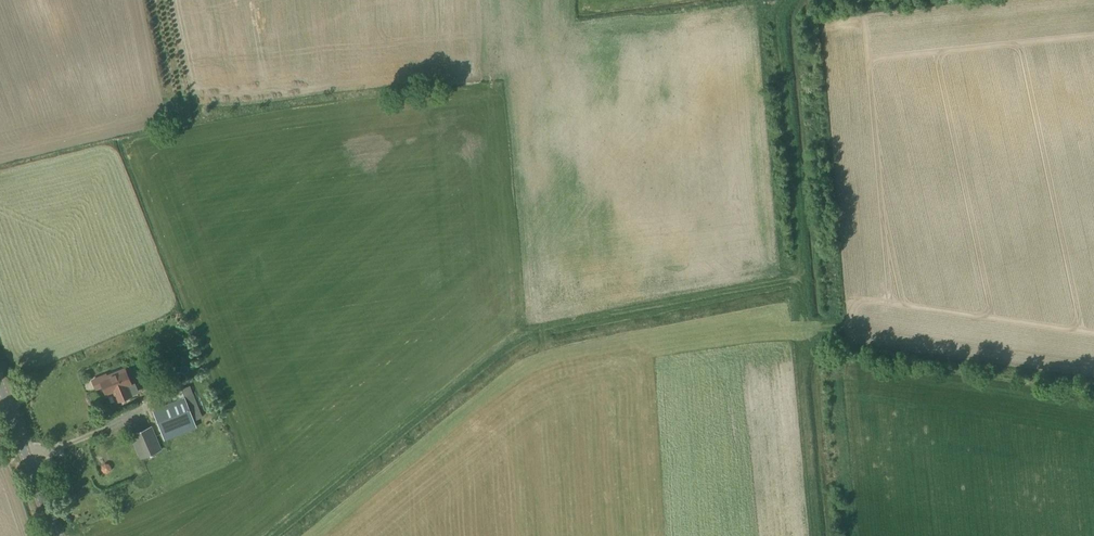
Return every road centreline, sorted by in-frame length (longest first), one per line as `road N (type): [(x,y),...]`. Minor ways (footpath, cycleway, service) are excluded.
road 1 (tertiary): [(53,535),(0,389)]

